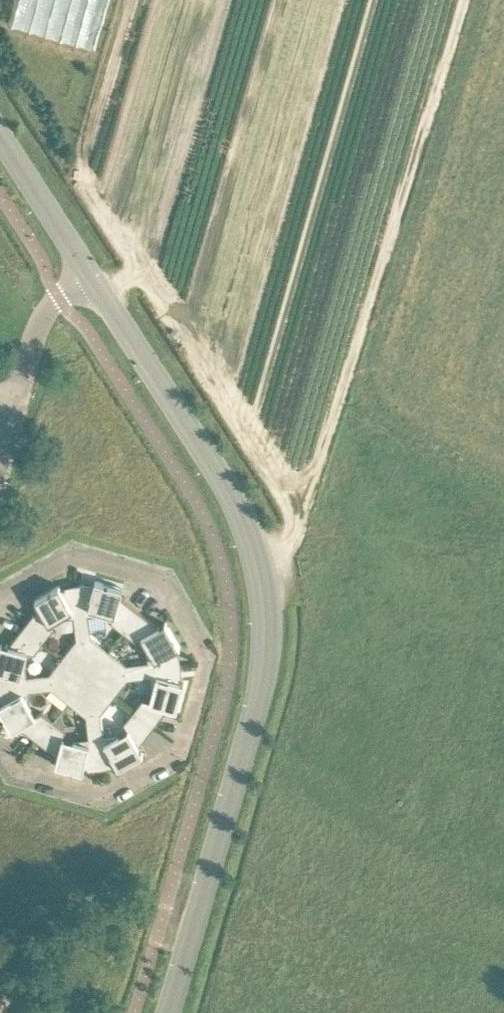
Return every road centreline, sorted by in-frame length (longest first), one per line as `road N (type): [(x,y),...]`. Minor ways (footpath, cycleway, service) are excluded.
road 1 (tertiary): [(168,1012),(253,718),(265,597),(241,512),(93,273)]
road 2 (residential): [(0,603),(78,562),(165,583),(206,658),(181,754),(105,798),(17,774),(0,741)]
road 3 (tertiary): [(93,273),(0,132)]
road 4 (residential): [(93,273),(43,318),(17,391)]

